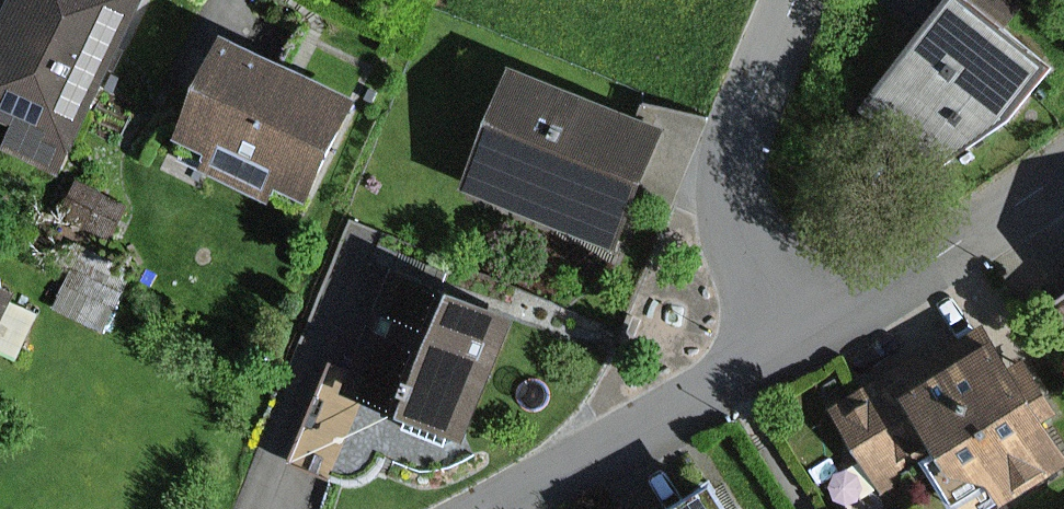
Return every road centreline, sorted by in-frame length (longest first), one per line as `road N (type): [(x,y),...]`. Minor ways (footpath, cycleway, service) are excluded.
road 1 (residential): [(797,333),(757,264),(734,181),(751,104),(795,0)]
road 2 (residential): [(506,508),(797,333)]
road 3 (residential): [(797,333),(983,232),(1063,176)]

